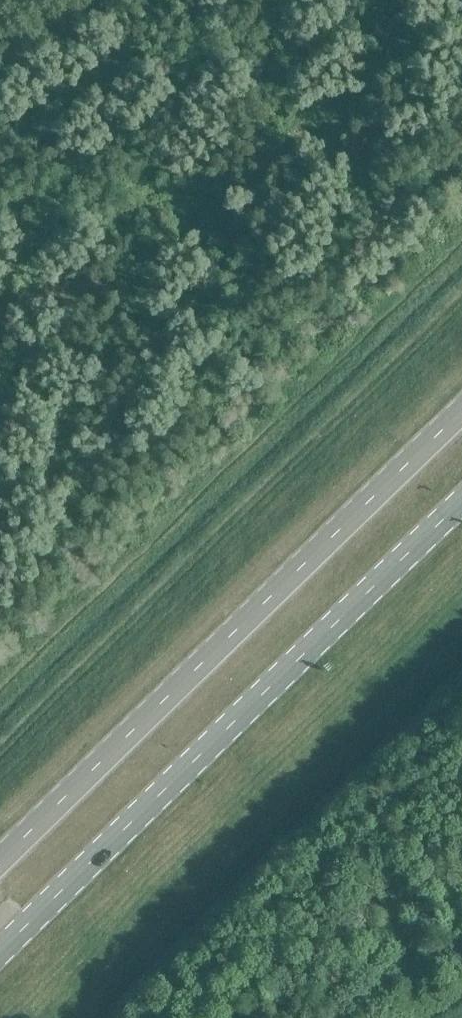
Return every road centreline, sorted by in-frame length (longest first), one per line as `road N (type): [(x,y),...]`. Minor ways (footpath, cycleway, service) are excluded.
road 1 (trunk): [(0,951),(461,501)]
road 2 (trunk): [(461,412),(0,861)]

